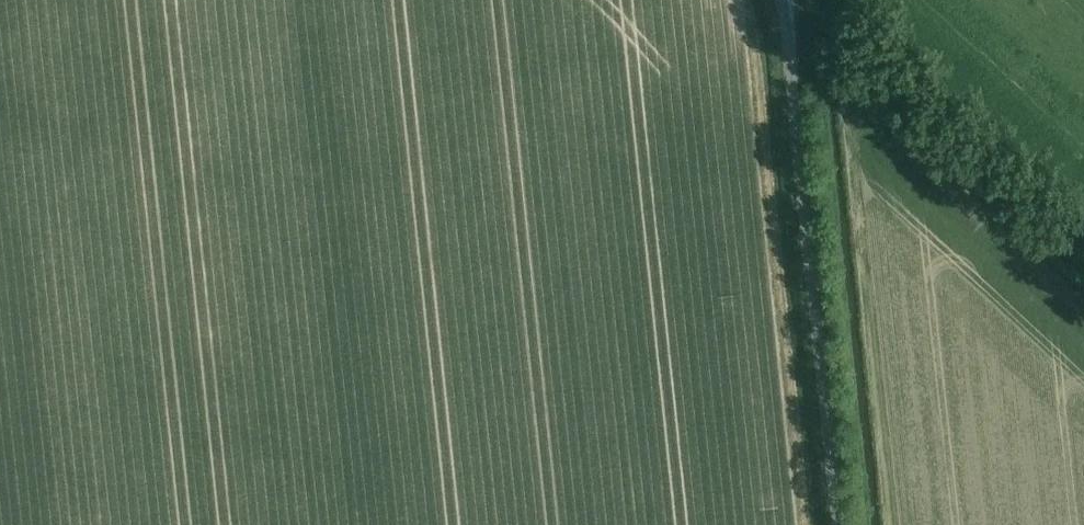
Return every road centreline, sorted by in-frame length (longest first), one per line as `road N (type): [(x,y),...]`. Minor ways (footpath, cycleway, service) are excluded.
road 1 (unclassified): [(837,524),(779,0)]
road 2 (track): [(1083,153),(915,0)]

